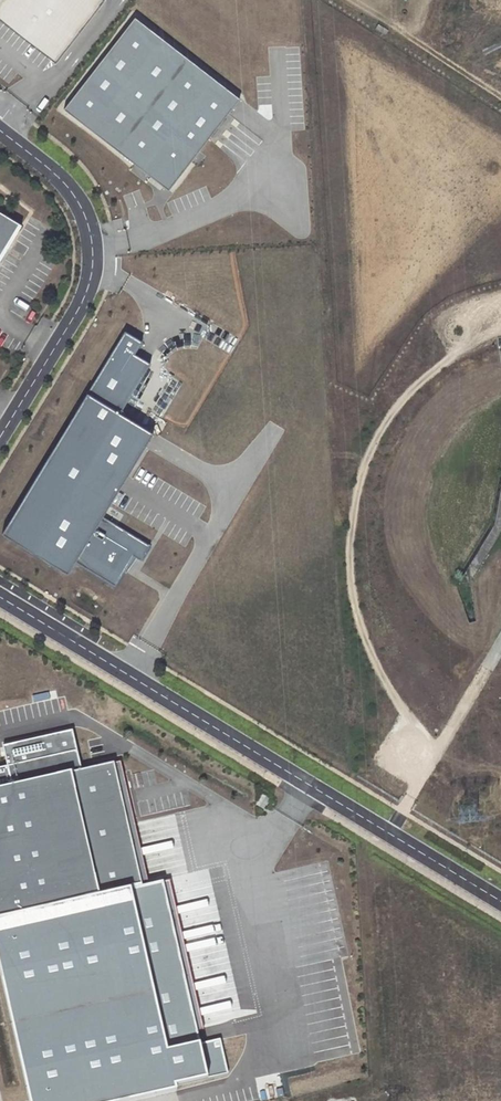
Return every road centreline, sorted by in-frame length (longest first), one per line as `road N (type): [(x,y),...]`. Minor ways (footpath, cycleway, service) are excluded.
road 1 (unclassified): [(0,597),(500,901)]
road 2 (unclassified): [(0,117),(40,147),(76,190),(93,238),(88,283),(0,436)]
road 3 (track): [(500,97),(397,23),(364,59)]

